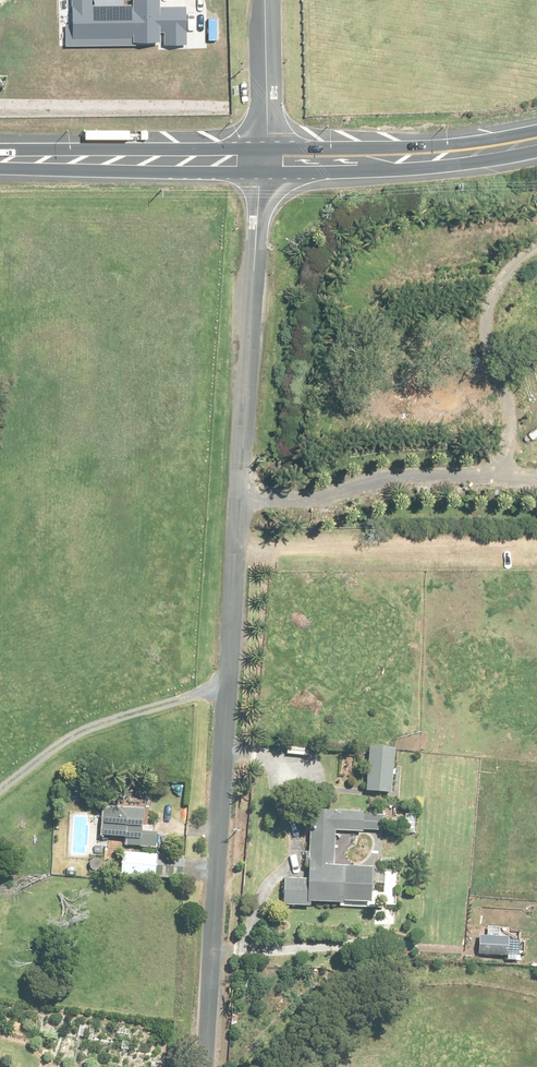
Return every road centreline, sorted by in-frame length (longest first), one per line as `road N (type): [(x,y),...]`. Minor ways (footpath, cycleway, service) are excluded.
road 1 (unclassified): [(205,1066),(264,162)]
road 2 (trunk): [(536,142),(437,158),(264,162)]
road 3 (trunk): [(264,162),(0,159)]
road 4 (unclassified): [(265,0),(264,162)]

